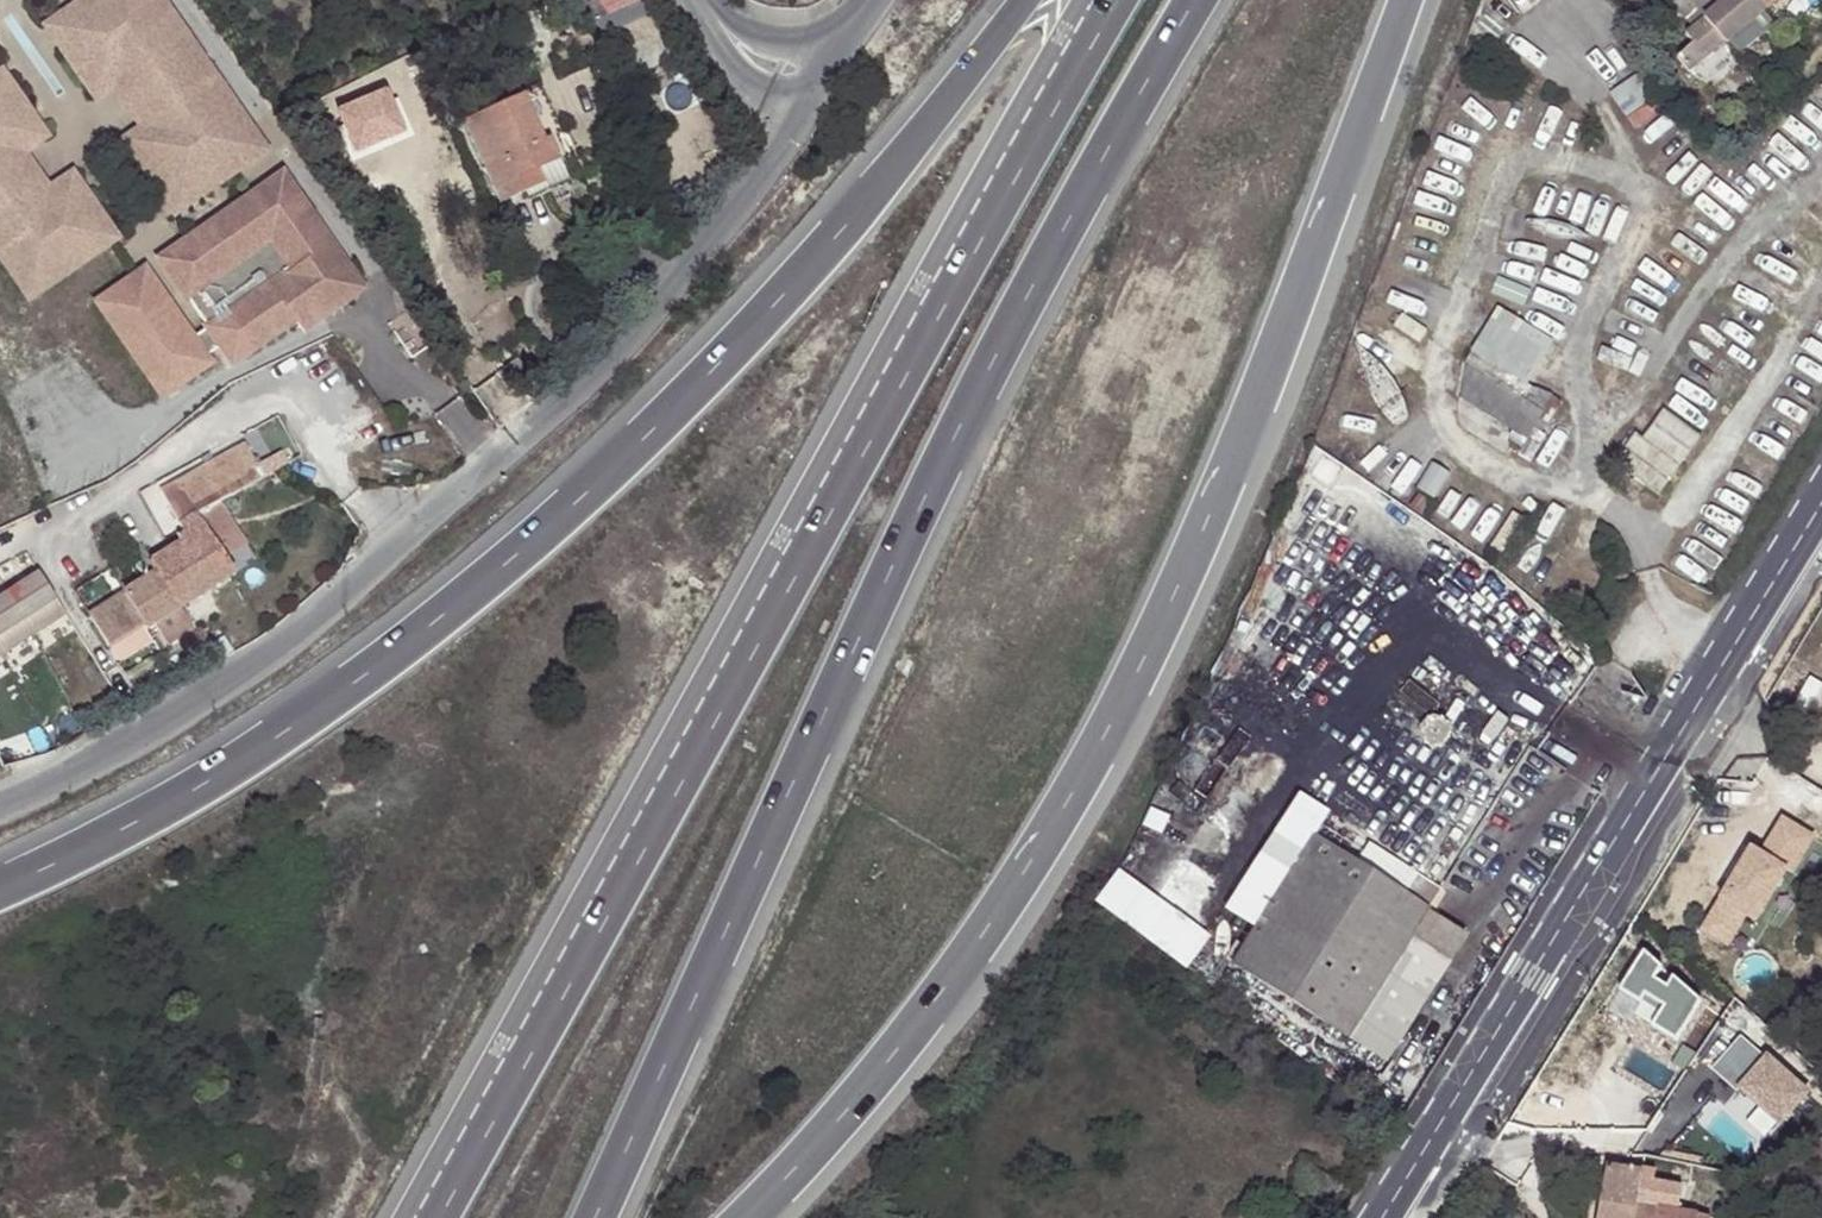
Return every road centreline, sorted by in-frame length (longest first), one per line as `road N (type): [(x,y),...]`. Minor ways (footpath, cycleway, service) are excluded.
road 1 (motorway): [(751,1217),(947,987),(1038,854),(1122,705),(1247,429),(1410,0)]
road 2 (motorway): [(1118,0),(440,1217)]
road 3 (motorway): [(1024,0),(851,220),(735,347),(558,518),(292,727),(161,809),(0,888)]
road 4 (motorway): [(594,1217),(947,452),(1195,0)]
road 5 (unclassified): [(824,86),(723,234),(623,352),(263,662),(148,733),(0,806)]
road 6 (tertiary): [(1821,466),(1364,1217)]
road 7 (tertiary): [(1404,1217),(1821,547)]
road 8 (unclassified): [(824,86),(744,52),(703,0)]

